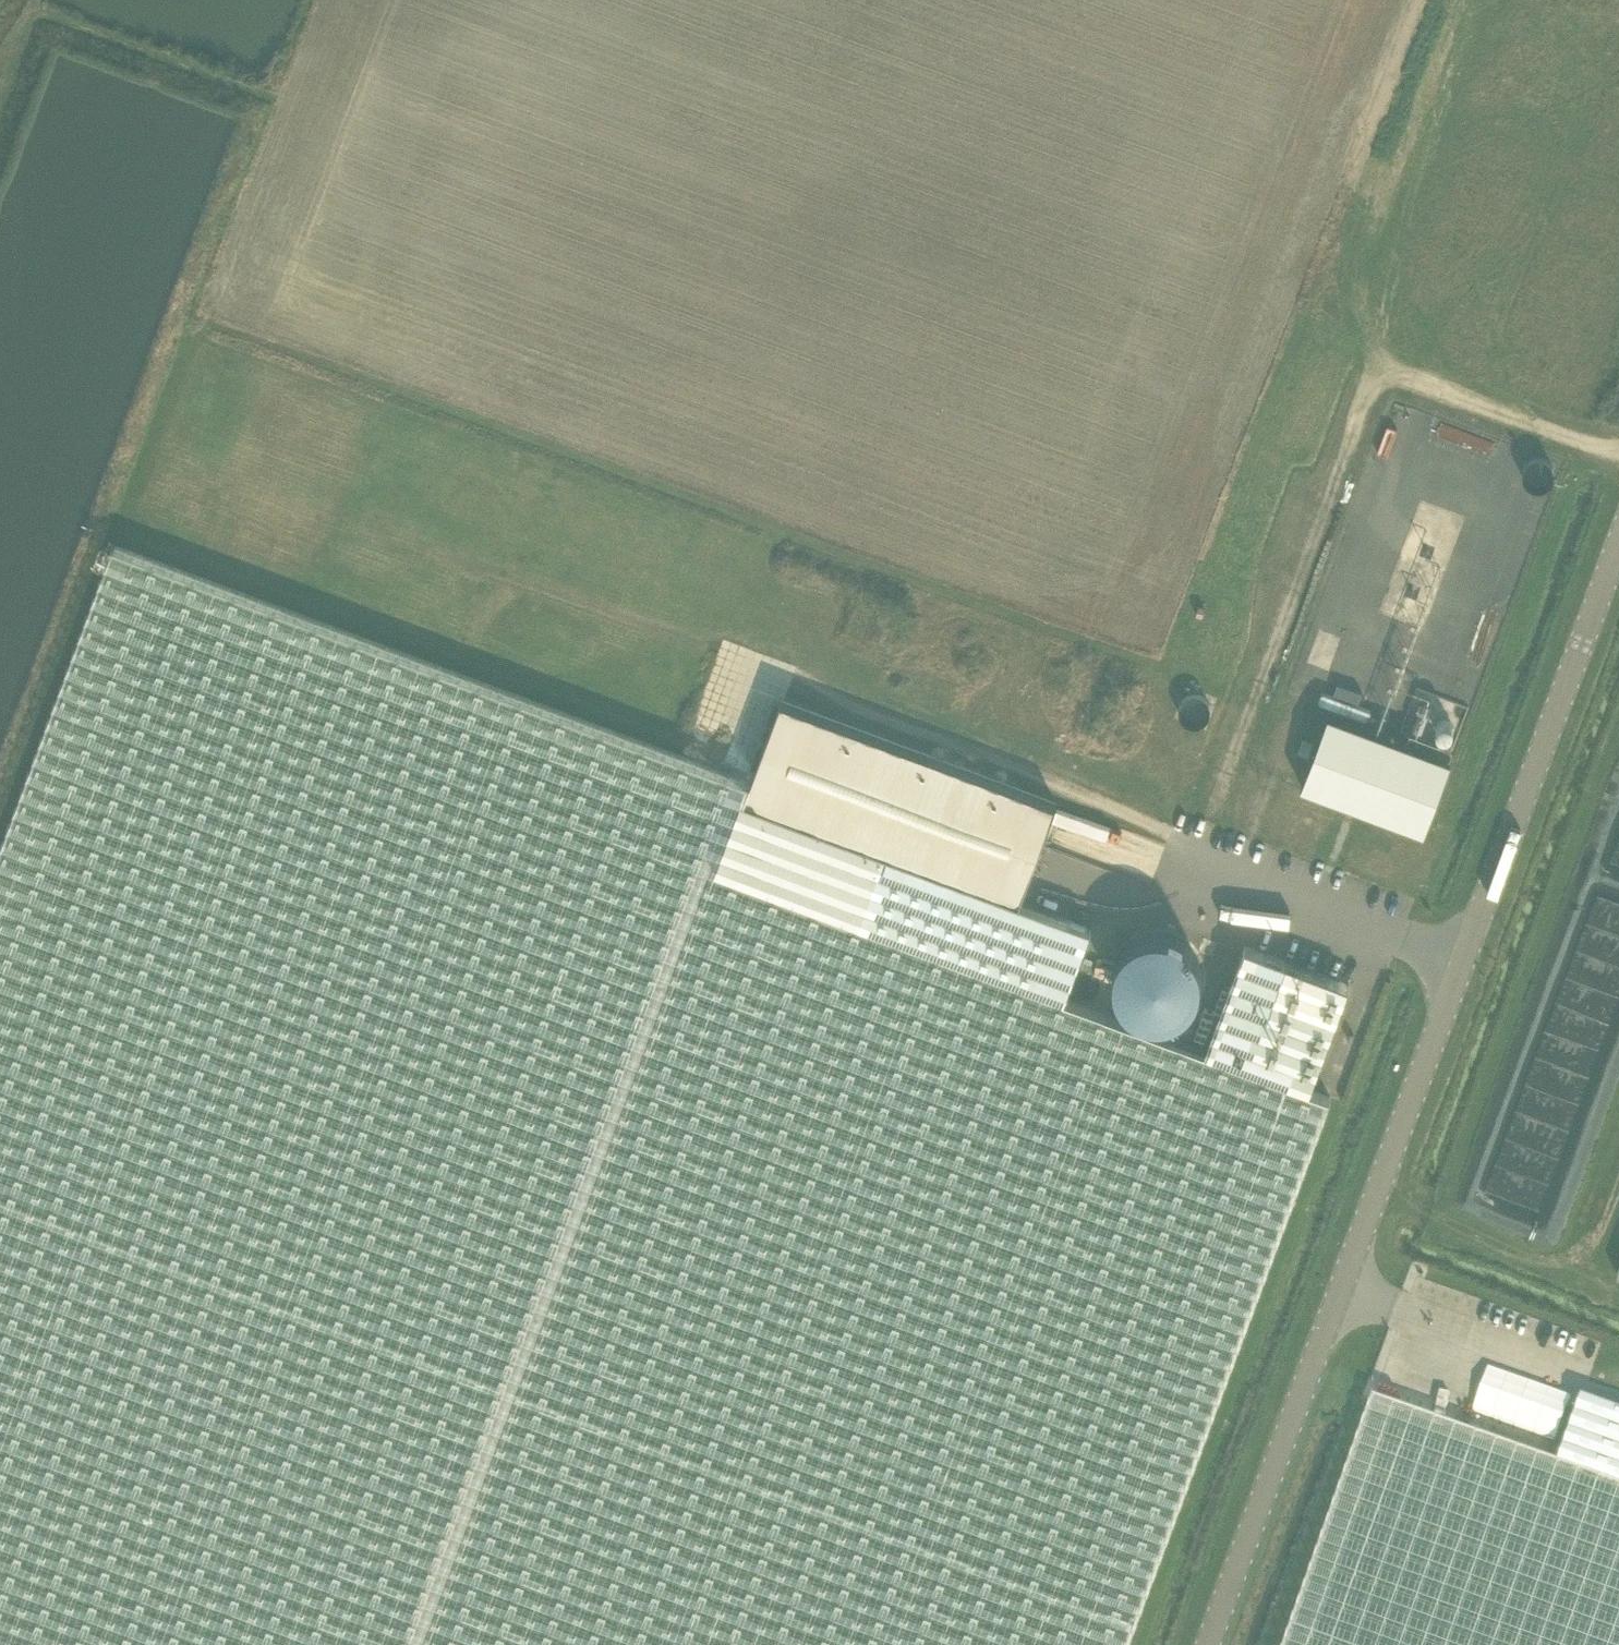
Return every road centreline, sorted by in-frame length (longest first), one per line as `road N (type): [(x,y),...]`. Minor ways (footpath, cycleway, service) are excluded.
road 1 (unclassified): [(1618,553),(1216,1644)]

